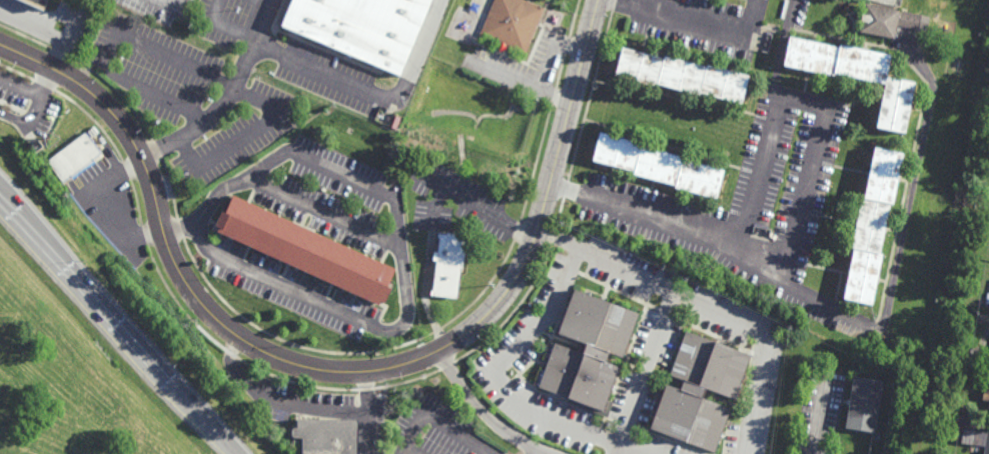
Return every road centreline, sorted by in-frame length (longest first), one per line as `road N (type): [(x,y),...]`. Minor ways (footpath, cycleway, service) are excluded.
road 1 (residential): [(598,0),(528,261),(507,294),(459,338),(425,357),(368,371),(288,362),(223,323),(182,274),(143,158),(115,115),(82,85),(0,44)]
road 2 (residential): [(550,187),(693,229),(871,331),(882,326),(934,82),(902,41)]
road 3 (residential): [(735,253),(780,94),(830,107),(784,281)]
road 4 (motorway): [(241,453),(0,184)]
road 5 (residential): [(580,248),(553,308),(493,374),(522,408),(640,453)]
road 6 (residential): [(747,453),(765,334),(673,292)]
road 7 (residential): [(610,0),(748,37),(756,0)]
road 8 (residential): [(614,453),(673,292)]
road 9 (residential): [(441,350),(492,420),(548,453)]
road 10 (residential): [(673,292),(539,229)]

